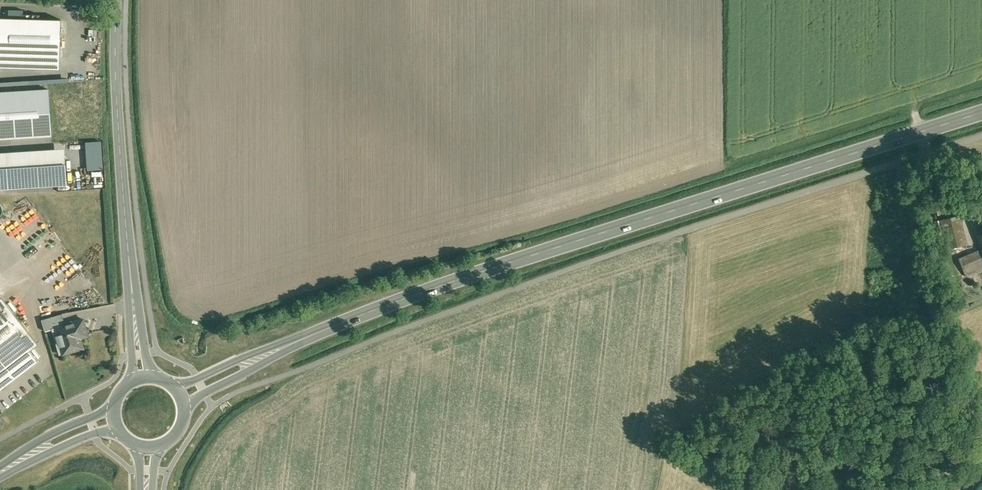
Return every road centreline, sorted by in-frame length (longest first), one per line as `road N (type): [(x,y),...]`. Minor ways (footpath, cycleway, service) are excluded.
road 1 (primary): [(247,362),(353,316),(981,113)]
road 2 (secondary): [(133,306),(116,0)]

